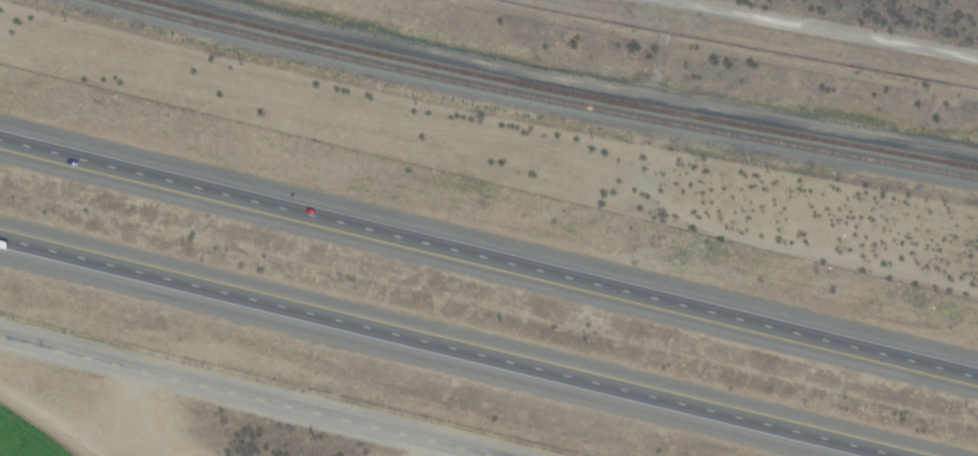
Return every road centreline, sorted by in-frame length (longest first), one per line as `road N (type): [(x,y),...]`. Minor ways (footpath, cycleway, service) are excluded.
road 1 (motorway): [(977,367),(0,128)]
road 2 (motorway): [(0,225),(943,455)]
road 3 (tertiary): [(515,455),(0,334)]

